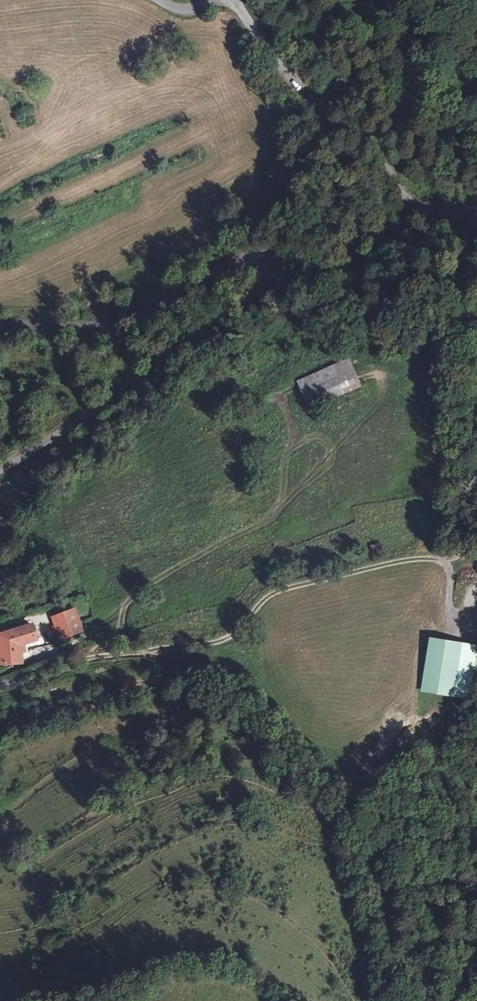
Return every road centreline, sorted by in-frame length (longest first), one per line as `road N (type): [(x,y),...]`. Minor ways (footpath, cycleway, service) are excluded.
road 1 (unclassified): [(0,324),(103,321),(254,255),(280,277),(276,293),(0,471)]
road 2 (track): [(139,653),(216,643),(283,589),(398,561),(431,559),(448,568),(451,612),(460,624),(471,619),(476,592)]
road 3 (tertiary): [(230,0),(308,95),(387,161),(410,204),(476,211)]
road 4 (track): [(48,671),(87,658),(139,653),(192,661),(253,685),(299,735)]

